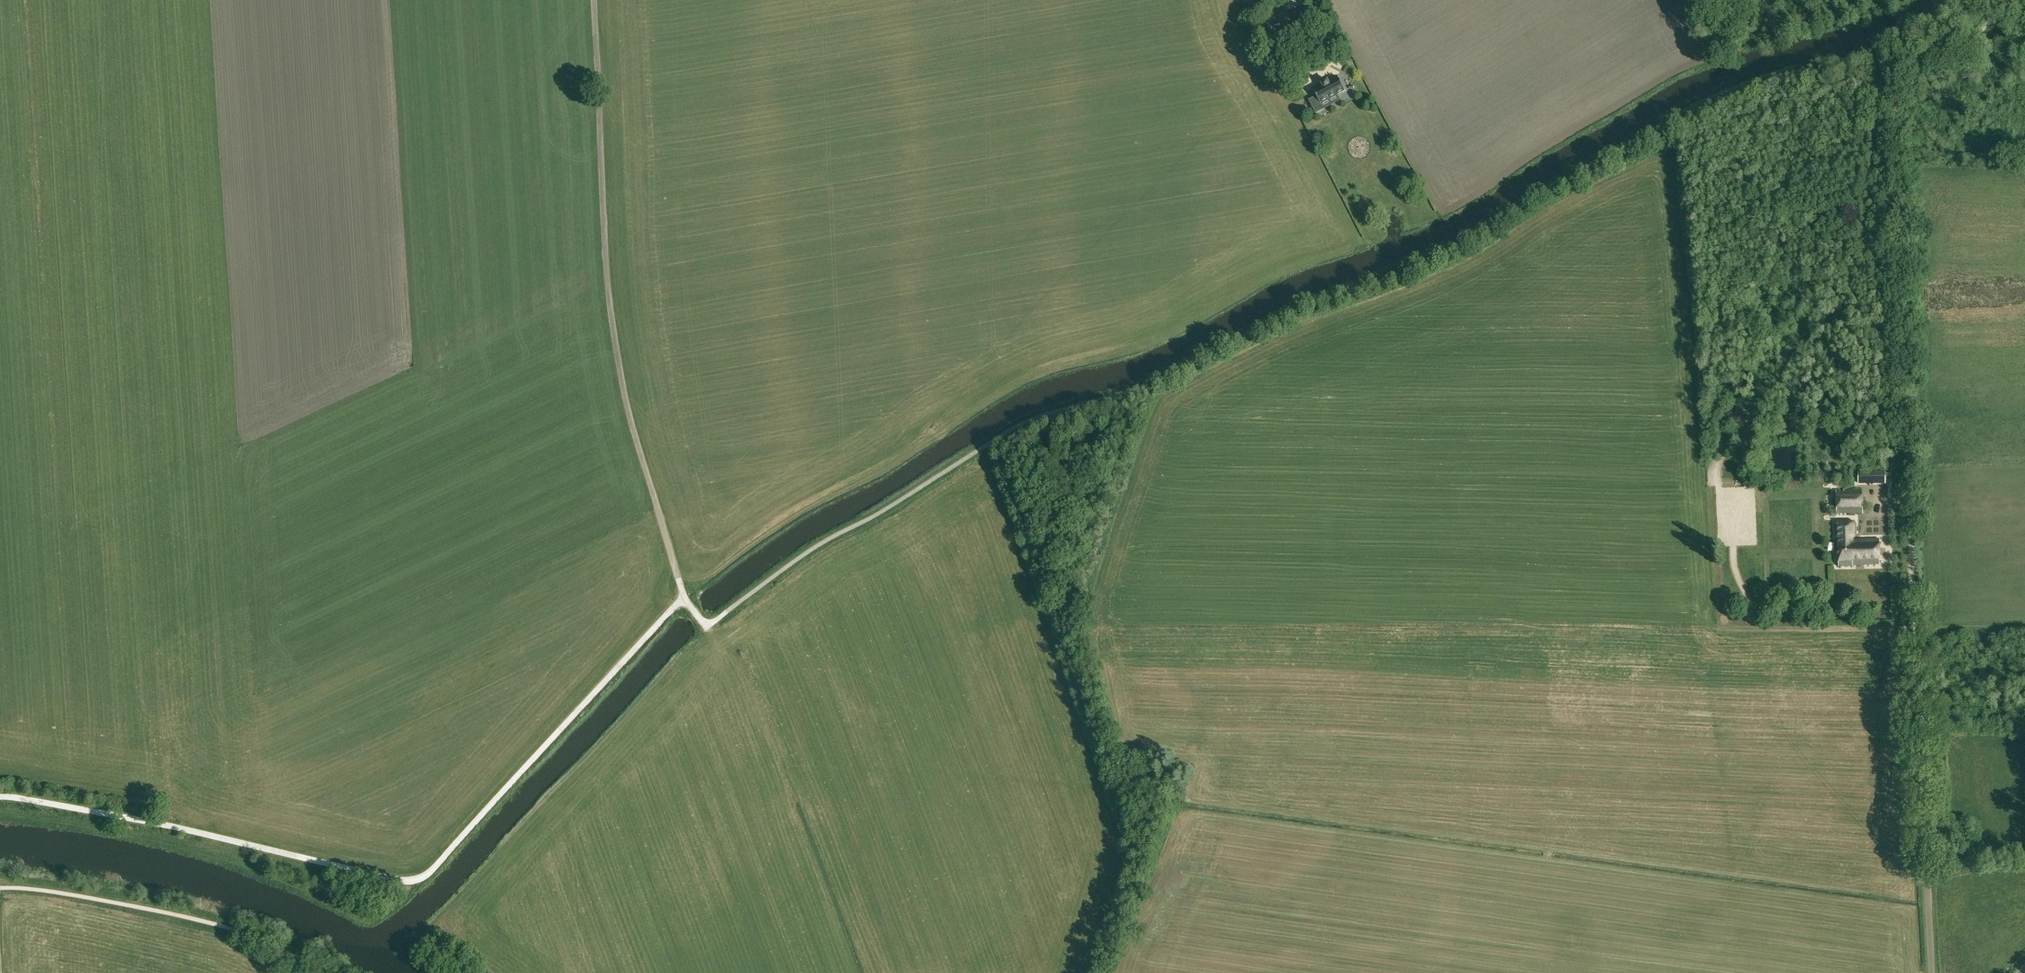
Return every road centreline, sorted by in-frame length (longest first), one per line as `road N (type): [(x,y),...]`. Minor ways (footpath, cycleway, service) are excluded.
road 1 (unclassified): [(684,598),(616,339),(592,0)]
road 2 (track): [(1897,46),(1913,561)]

